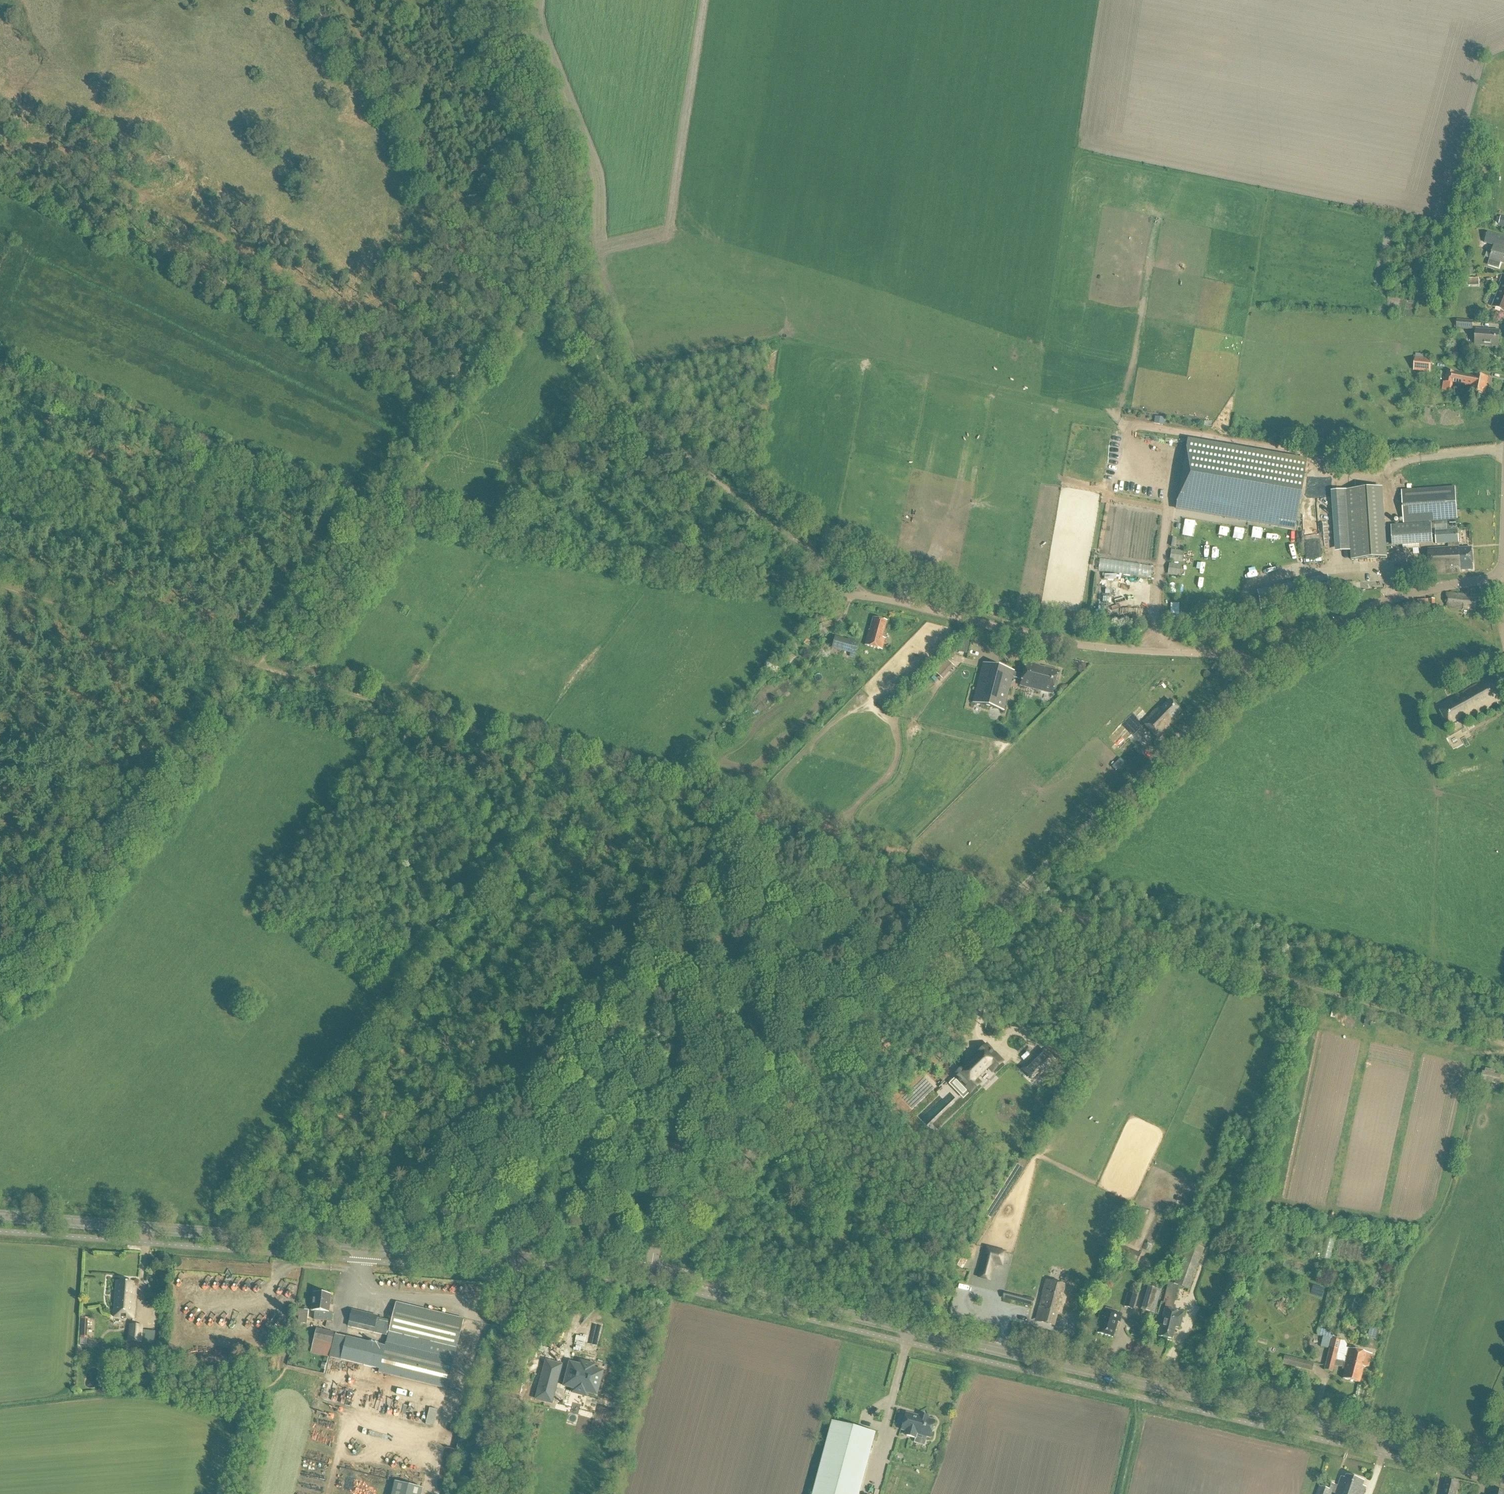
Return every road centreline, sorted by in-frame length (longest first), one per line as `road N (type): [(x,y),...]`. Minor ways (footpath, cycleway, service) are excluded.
road 1 (unclassified): [(0,371),(354,500),(469,532),(866,595),(1070,644),(1234,656),(1257,667)]
road 2 (secondary): [(1503,1469),(651,1271)]
road 3 (unclassified): [(651,1271),(659,1246),(1257,667)]
road 4 (secondary): [(0,1216),(651,1271)]
road 5 (track): [(565,279),(601,367),(633,411),(866,595)]
road 6 (track): [(258,668),(0,977)]
road 7 (unclassified): [(1257,667),(1307,635),(1395,598),(1503,578)]
road 8 (track): [(374,506),(258,668)]

